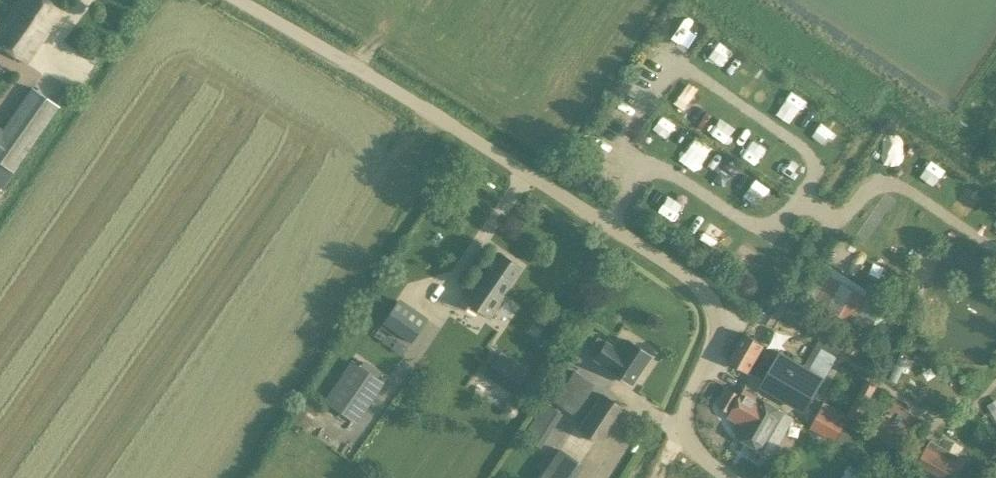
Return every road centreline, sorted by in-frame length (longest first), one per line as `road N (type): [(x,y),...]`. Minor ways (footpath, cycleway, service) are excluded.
road 1 (unclassified): [(734,477),(703,460),(686,433),(684,406),(718,328),(712,303),(690,280),(238,0)]

